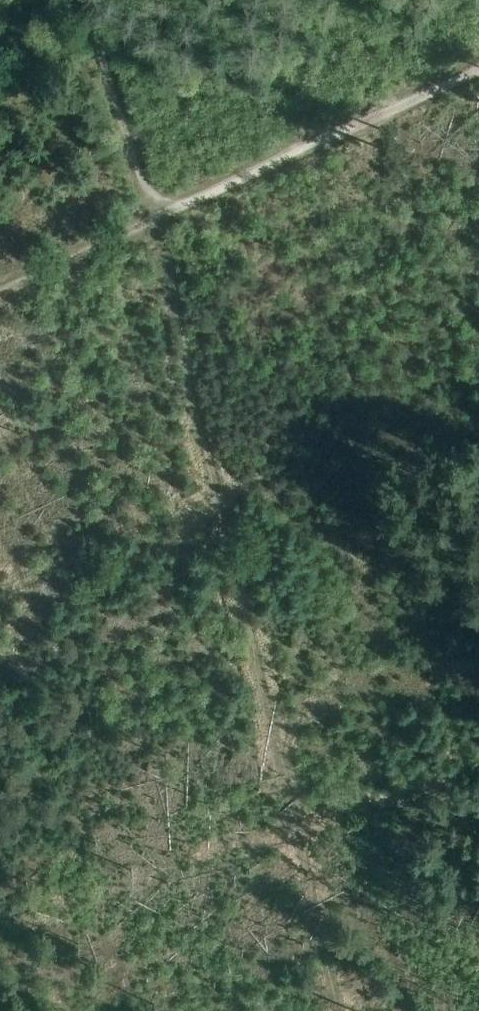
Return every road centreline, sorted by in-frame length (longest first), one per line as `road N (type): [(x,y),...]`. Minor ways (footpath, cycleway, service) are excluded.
road 1 (track): [(337,1010),(155,219)]
road 2 (track): [(155,219),(478,67)]
road 3 (track): [(155,219),(84,0)]
road 4 (track): [(478,759),(296,828)]
road 5 (track): [(0,294),(155,219)]

